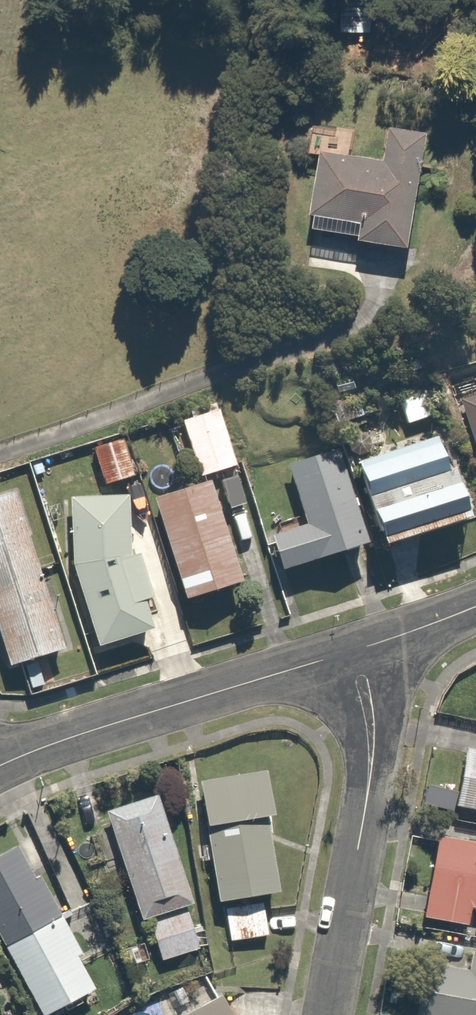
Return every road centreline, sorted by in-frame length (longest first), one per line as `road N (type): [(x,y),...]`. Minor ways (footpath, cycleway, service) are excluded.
road 1 (residential): [(322,1014),(373,740),(366,692),(343,657)]
road 2 (residential): [(0,772),(83,736),(343,657)]
road 3 (residential): [(343,657),(475,606)]

